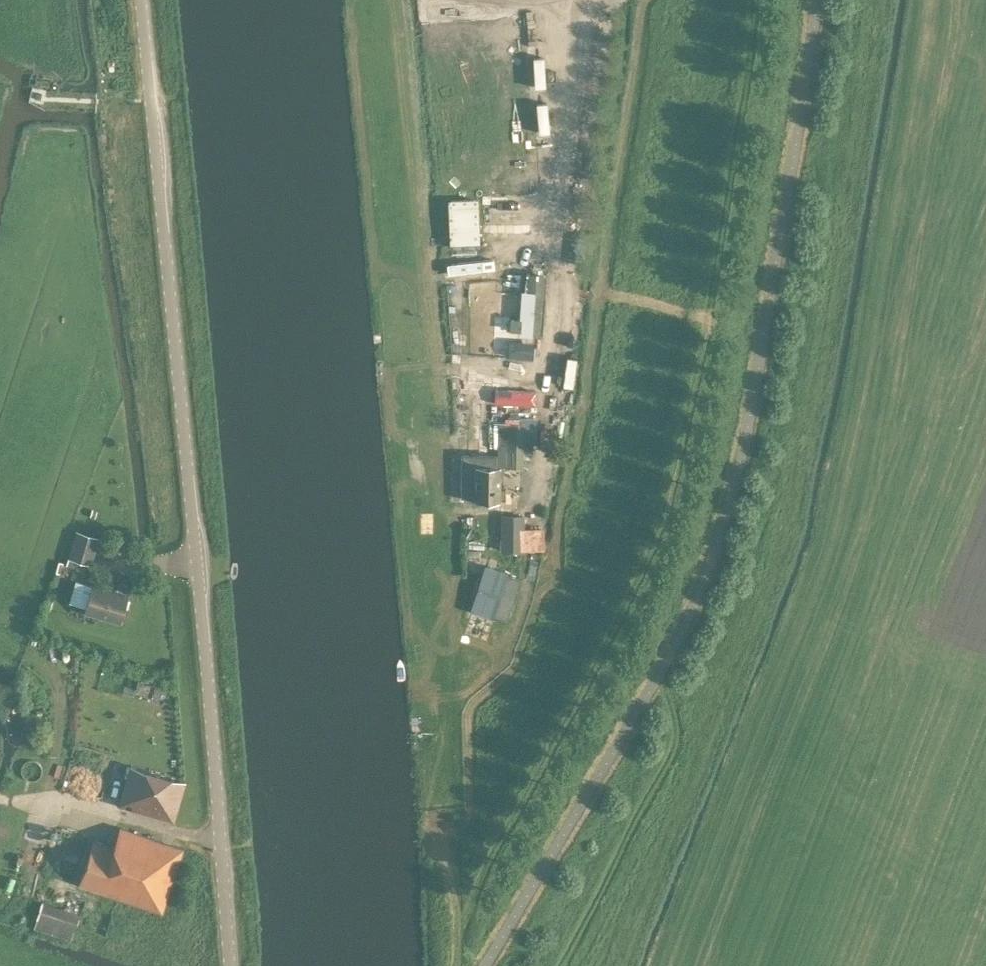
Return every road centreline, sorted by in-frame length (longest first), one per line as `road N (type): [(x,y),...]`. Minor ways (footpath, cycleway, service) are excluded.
road 1 (track): [(480,965),(478,886),(633,600),(682,424),(749,0)]
road 2 (tertiary): [(230,965),(140,0)]
road 3 (track): [(546,410),(607,0)]
road 4 (track): [(584,965),(683,737),(658,674)]

